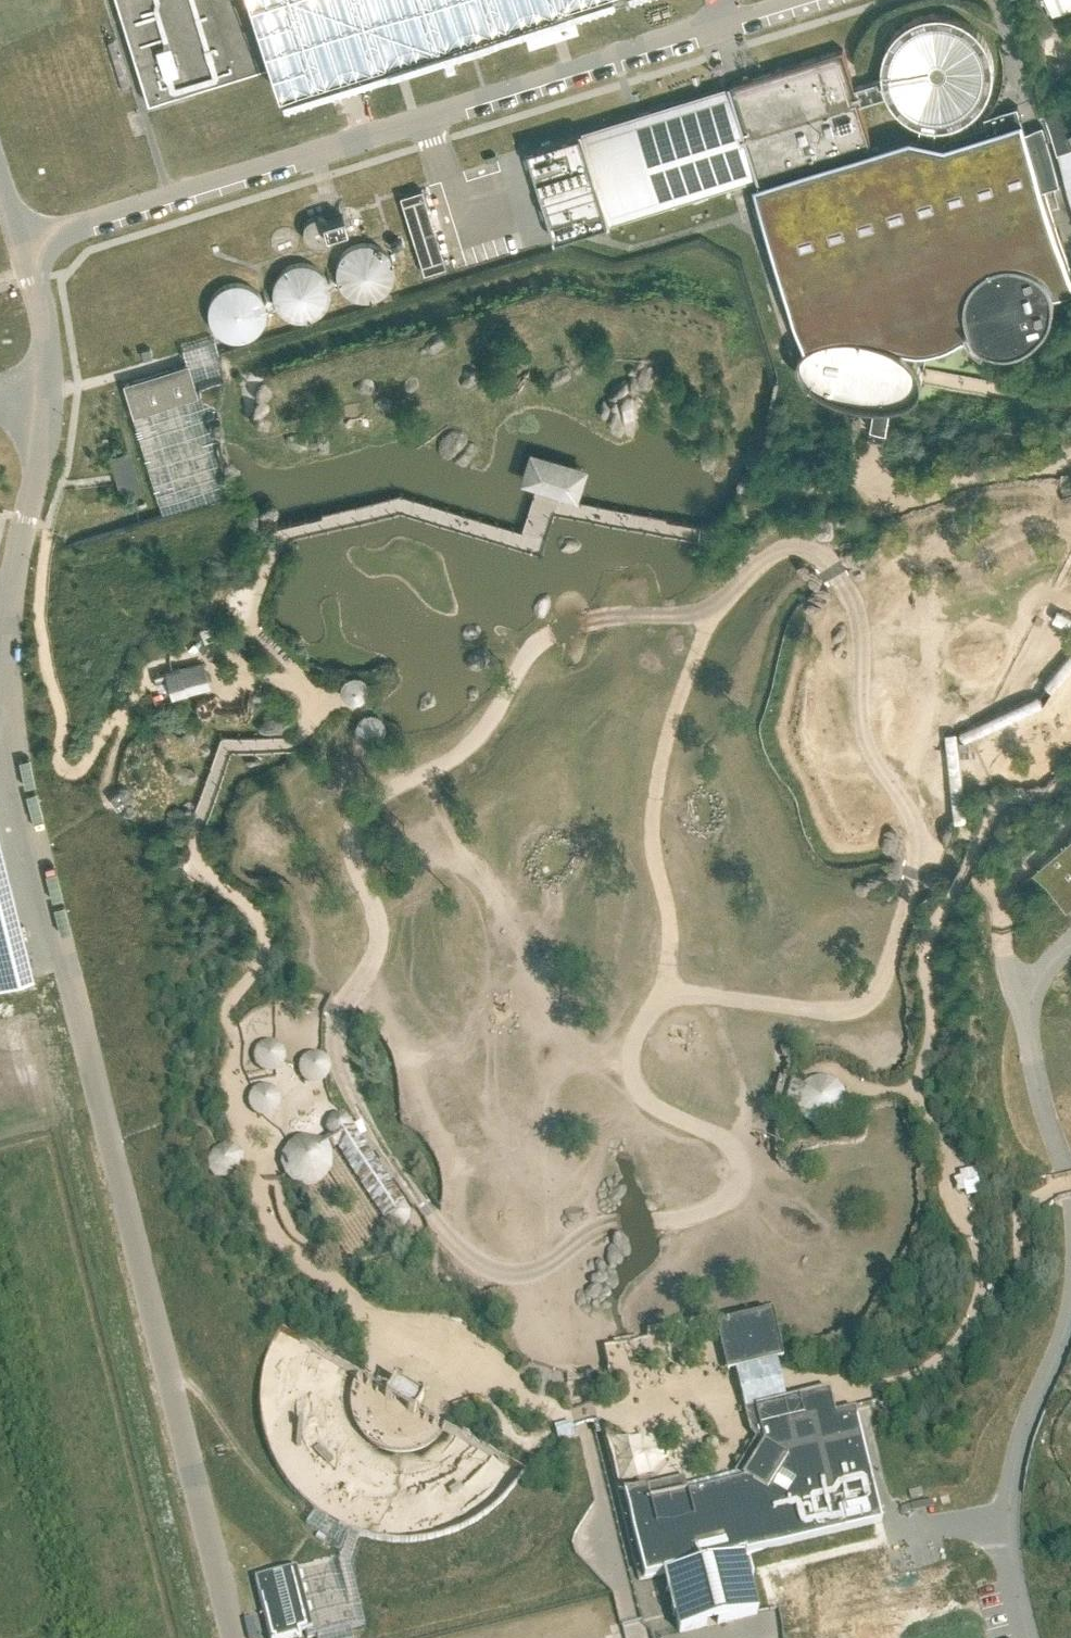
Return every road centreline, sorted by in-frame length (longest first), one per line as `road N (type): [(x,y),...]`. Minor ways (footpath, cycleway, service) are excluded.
road 1 (track): [(396,1169),(351,1095),(337,1043),(341,1011),(378,946),(354,861),(357,821),(384,793),(476,742),(543,639),(616,617),(713,611),(775,555),(799,546),(821,556),(849,591),(860,624),(863,717),(915,835),(897,939),(883,981),(860,1007),(819,1011),(682,997),(653,1010),(633,1042),(637,1090),(657,1109),(727,1143),(741,1166),(739,1183),(704,1213),(613,1223)]
road 2 (track): [(668,999),(670,931),(654,812),(667,744),(713,611)]
road 3 (track): [(613,1223),(535,1269),(508,1272),(468,1254),(396,1169)]

